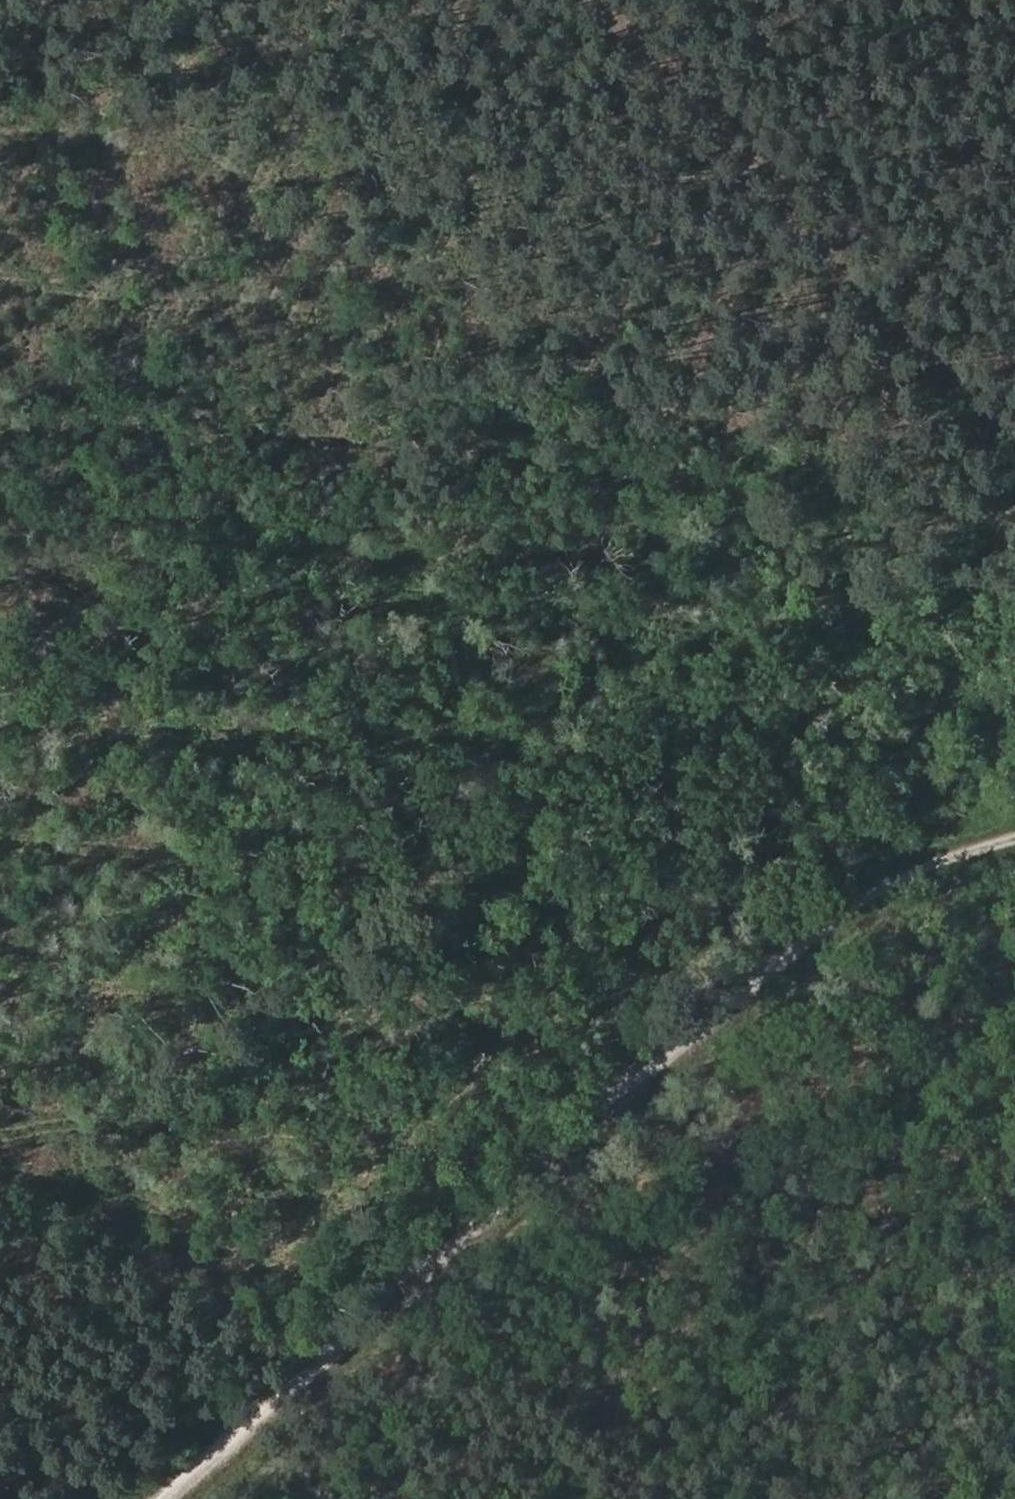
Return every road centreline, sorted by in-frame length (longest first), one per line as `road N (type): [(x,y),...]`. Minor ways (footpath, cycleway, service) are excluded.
road 1 (track): [(1014,864),(872,907),(175,1498)]
road 2 (track): [(1014,427),(909,358),(720,145),(648,46),(597,0)]

